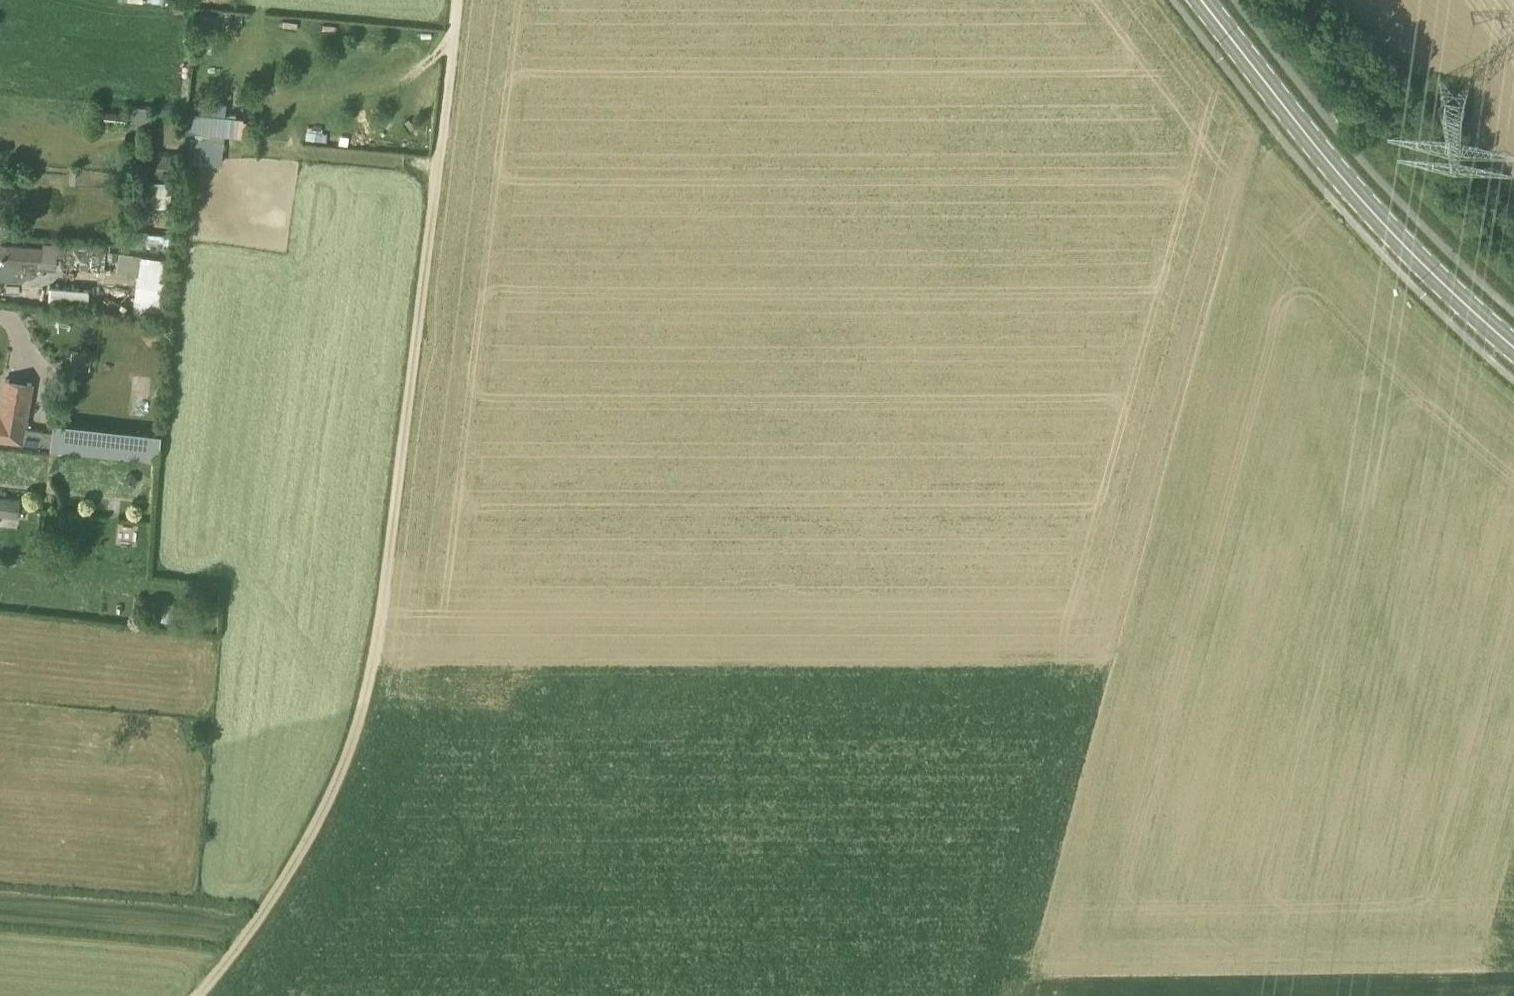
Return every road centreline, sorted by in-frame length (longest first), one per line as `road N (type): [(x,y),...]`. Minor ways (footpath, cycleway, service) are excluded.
road 1 (track): [(456,0),(366,697),(301,852),(196,995)]
road 2 (tertiary): [(1513,347),(1338,177),(1203,0)]

